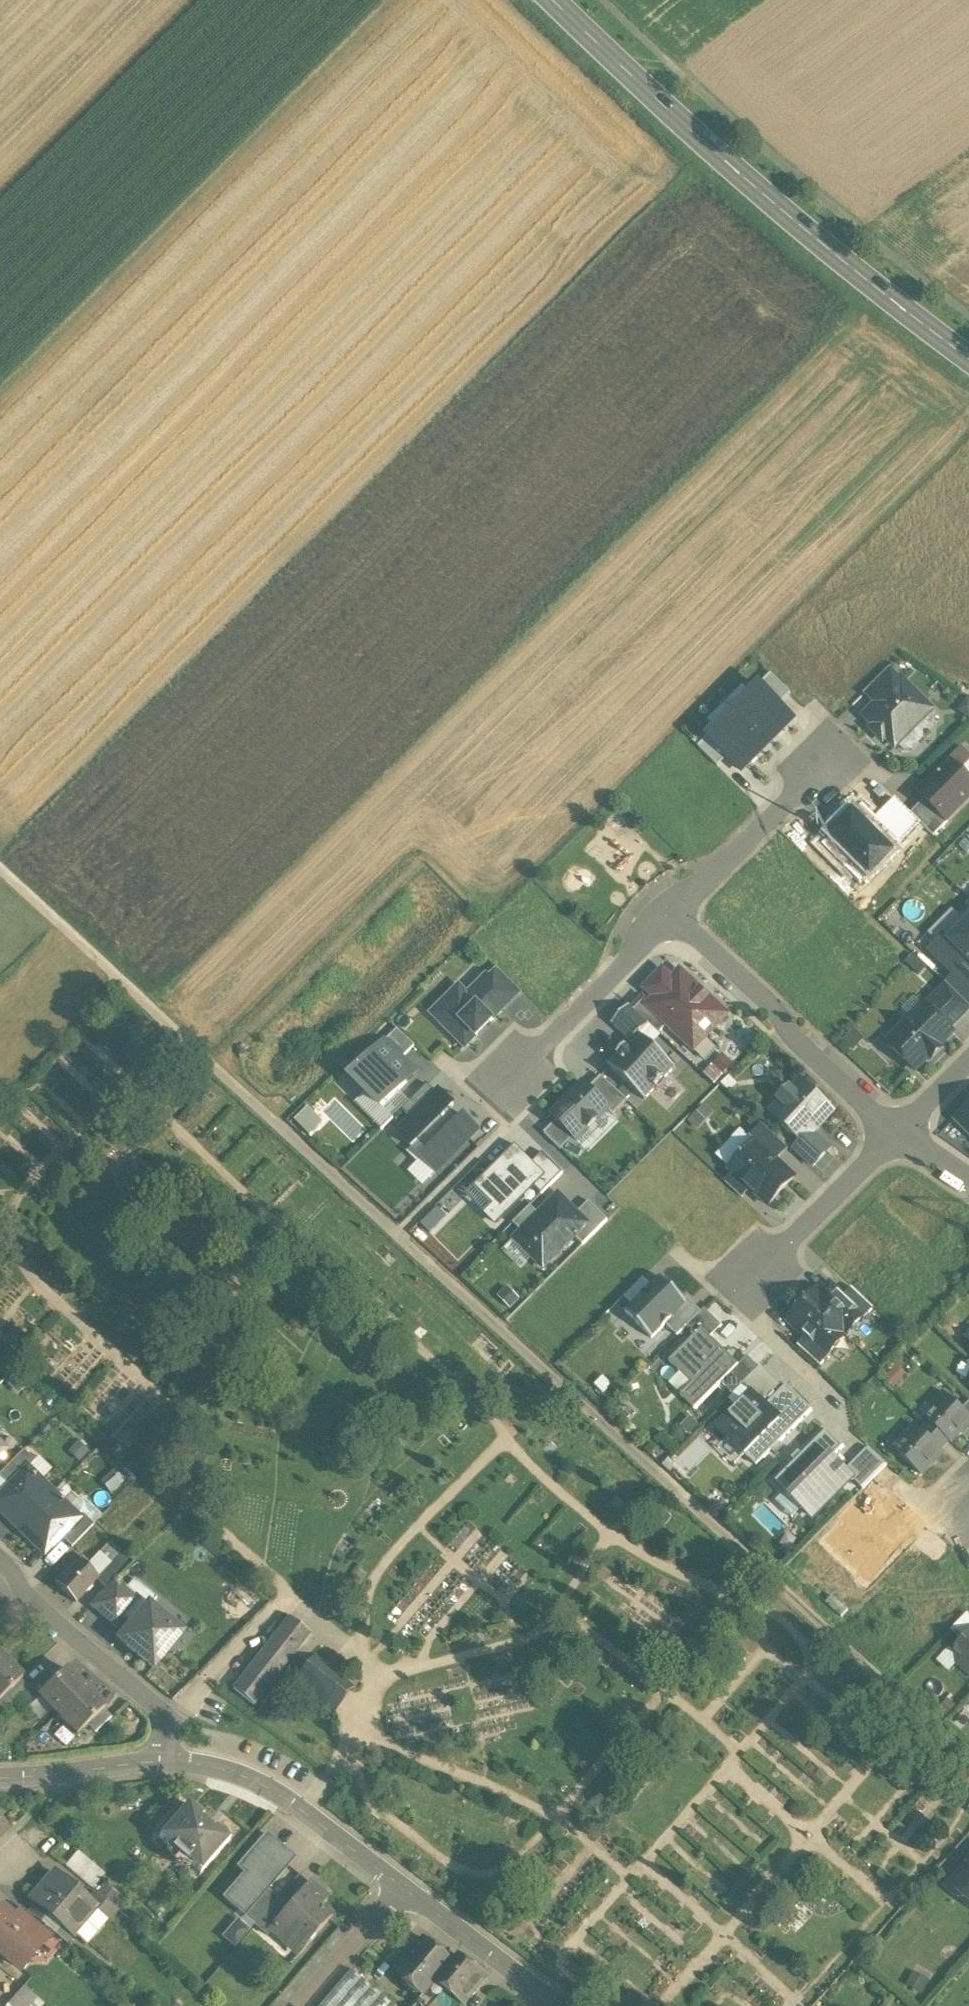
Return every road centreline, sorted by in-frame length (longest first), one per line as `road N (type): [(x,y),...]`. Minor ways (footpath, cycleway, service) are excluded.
road 1 (track): [(0,870),(968,1760)]
road 2 (secondary): [(968,360),(816,240),(553,0)]
road 3 (residential): [(669,913),(497,1090),(598,1193)]
road 4 (residential): [(899,1138),(669,913)]
road 5 (residential): [(165,1762),(165,1715),(0,1558)]
road 6 (residential): [(165,1762),(224,1771),(270,1789),(401,1884)]
road 7 (residential): [(835,755),(669,913)]
road 8 (residential): [(401,1884),(560,2005)]
road 9 (residential): [(899,1138),(761,1270)]
road 10 (residential): [(0,1780),(165,1762)]
road 11 (residential): [(401,1884),(293,2005)]

